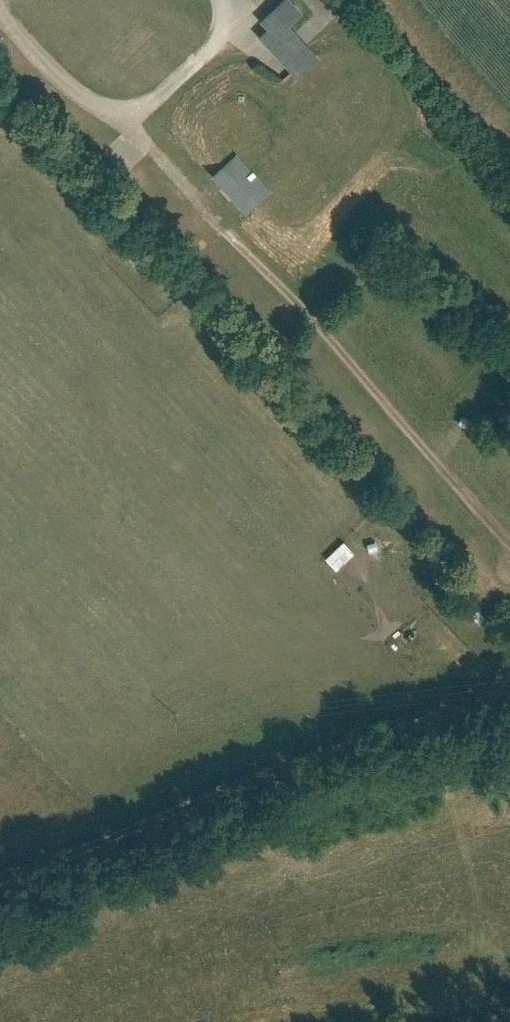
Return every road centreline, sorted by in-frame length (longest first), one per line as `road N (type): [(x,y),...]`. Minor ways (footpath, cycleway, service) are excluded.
road 1 (track): [(509,691),(0,865)]

